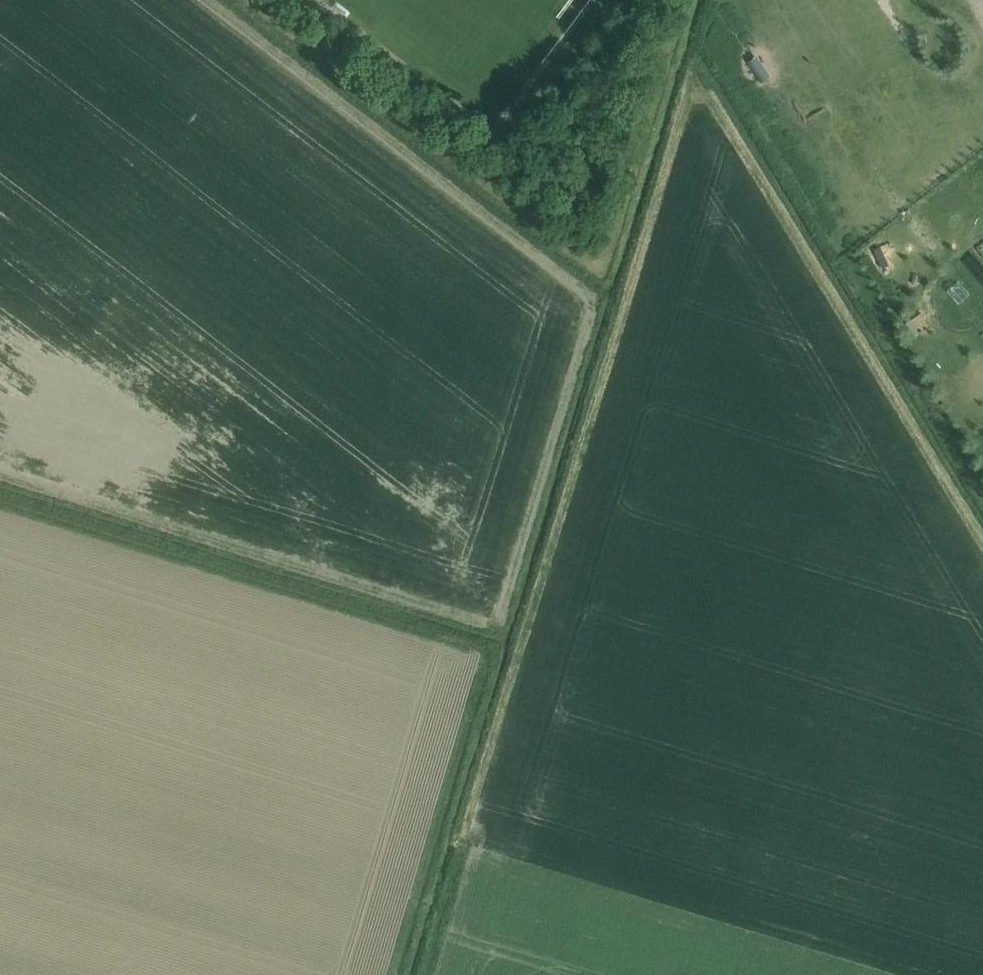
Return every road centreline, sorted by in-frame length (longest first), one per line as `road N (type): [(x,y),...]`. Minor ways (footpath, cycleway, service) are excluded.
road 1 (track): [(693,0),(610,278)]

